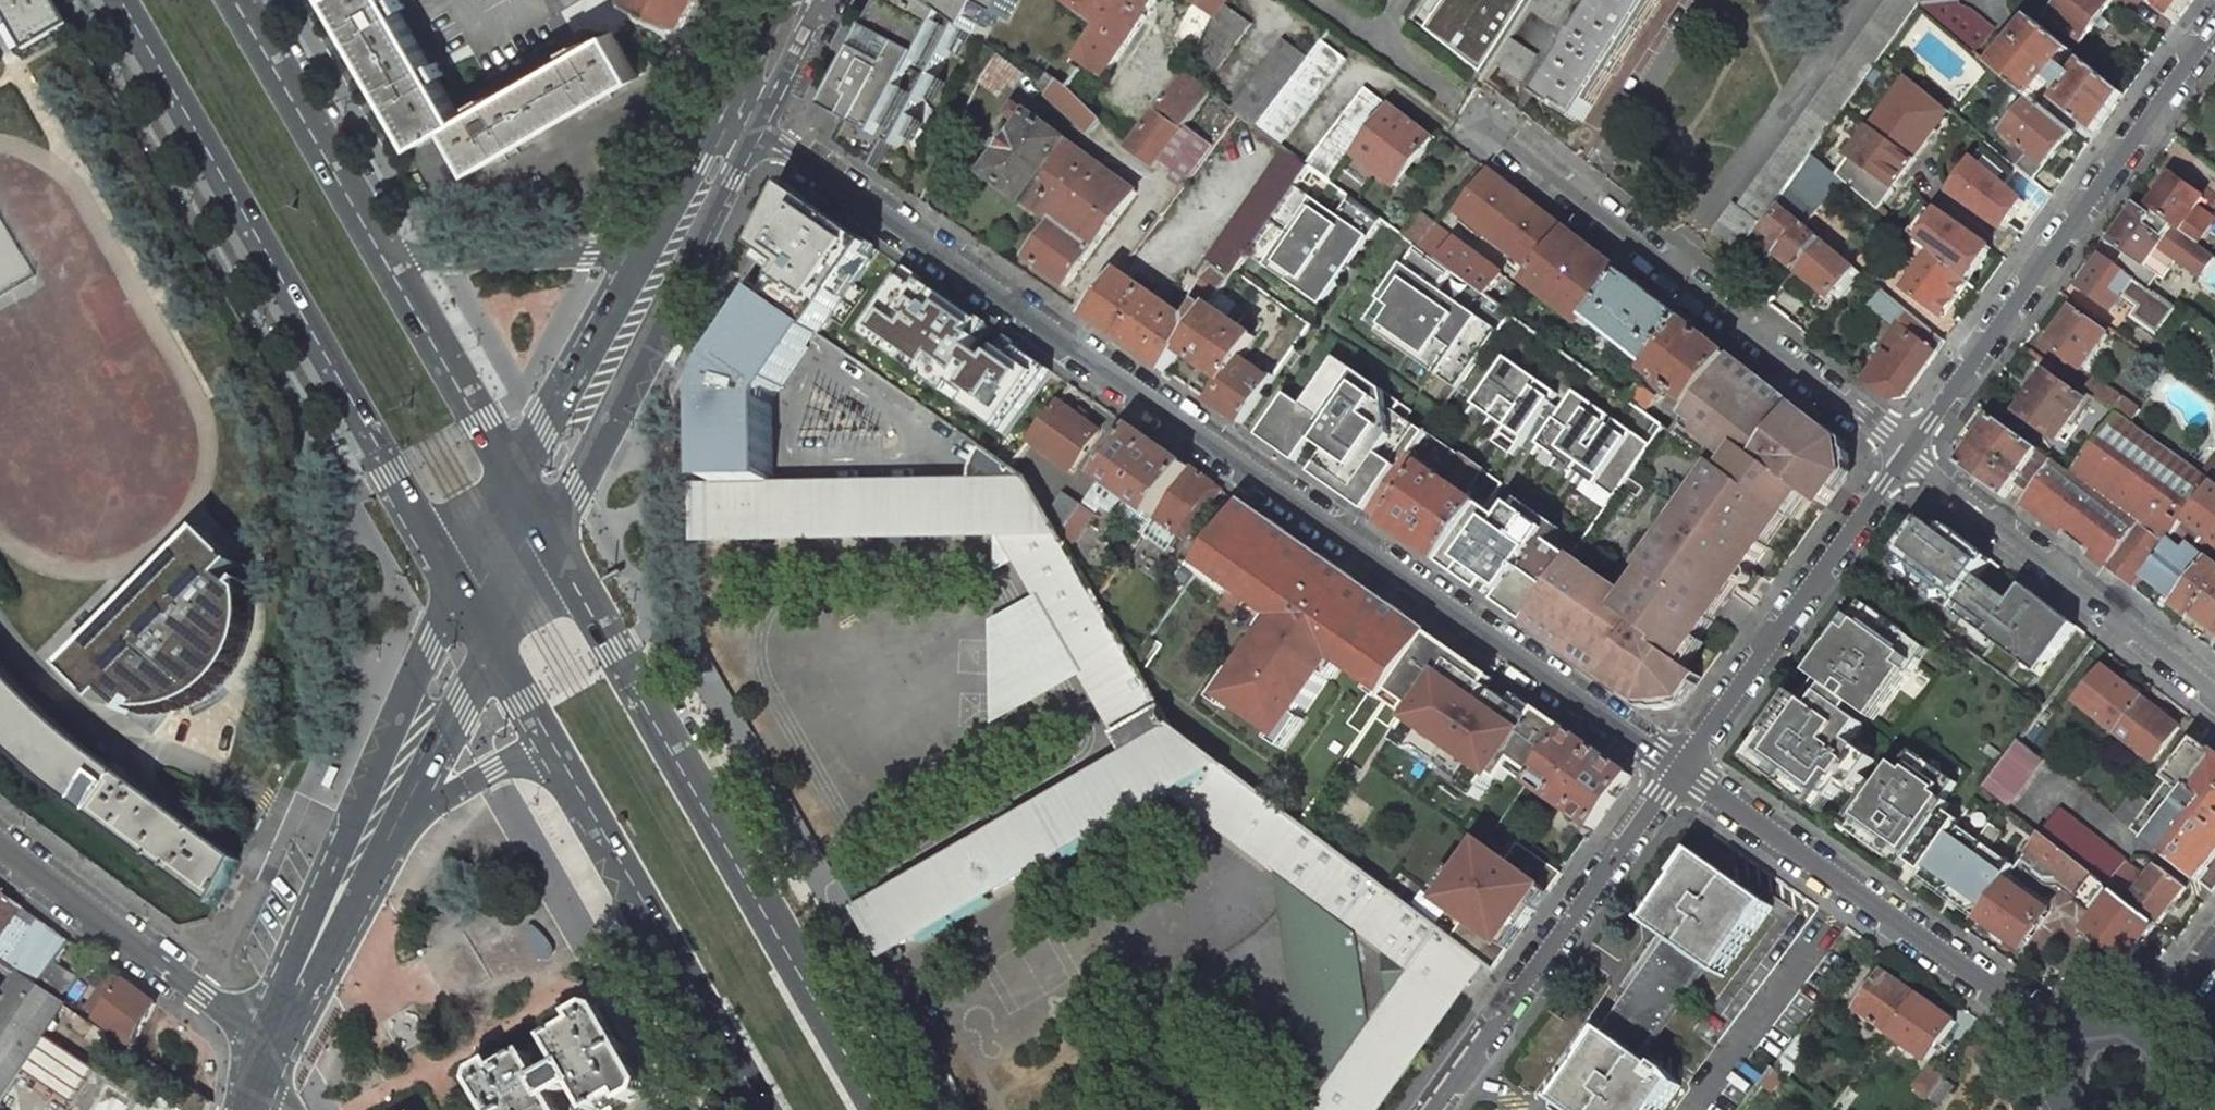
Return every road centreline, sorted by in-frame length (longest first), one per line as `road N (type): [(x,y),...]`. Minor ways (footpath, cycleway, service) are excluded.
road 1 (residential): [(753,127),(1676,771)]
road 2 (secondary): [(130,0),(465,581)]
road 3 (secondary): [(874,1109),(549,545)]
road 4 (residential): [(1906,452),(1463,105)]
road 5 (residential): [(1906,452),(2214,27)]
road 6 (residential): [(1676,771),(2067,1043)]
road 7 (tertiary): [(549,545),(753,127)]
road 8 (residential): [(1433,1109),(1676,771)]
road 9 (secondary): [(564,745),(763,1109)]
road 10 (tertiary): [(465,581),(371,782),(313,951)]
road 11 (residential): [(1676,771),(1906,452)]
road 12 (residential): [(1906,452),(2214,692)]
road 13 (unclassified): [(0,845),(272,1043)]
road 14 (secondary): [(378,253),(229,0)]
road 15 (tertiary): [(649,253),(509,261),(378,253)]
road 16 (tertiary): [(649,253),(511,484)]
road 17 (secondary): [(511,484),(378,253)]
road 18 (tertiary): [(383,851),(504,642)]
road 19 (tertiary): [(383,851),(445,796),(564,745)]
road 20 (tertiary): [(729,110),(649,253)]
road 21 (tertiary): [(753,127),(819,0)]
road 22 (tertiary): [(788,0),(729,110)]
road 23 (tertiary): [(313,951),(383,851)]

